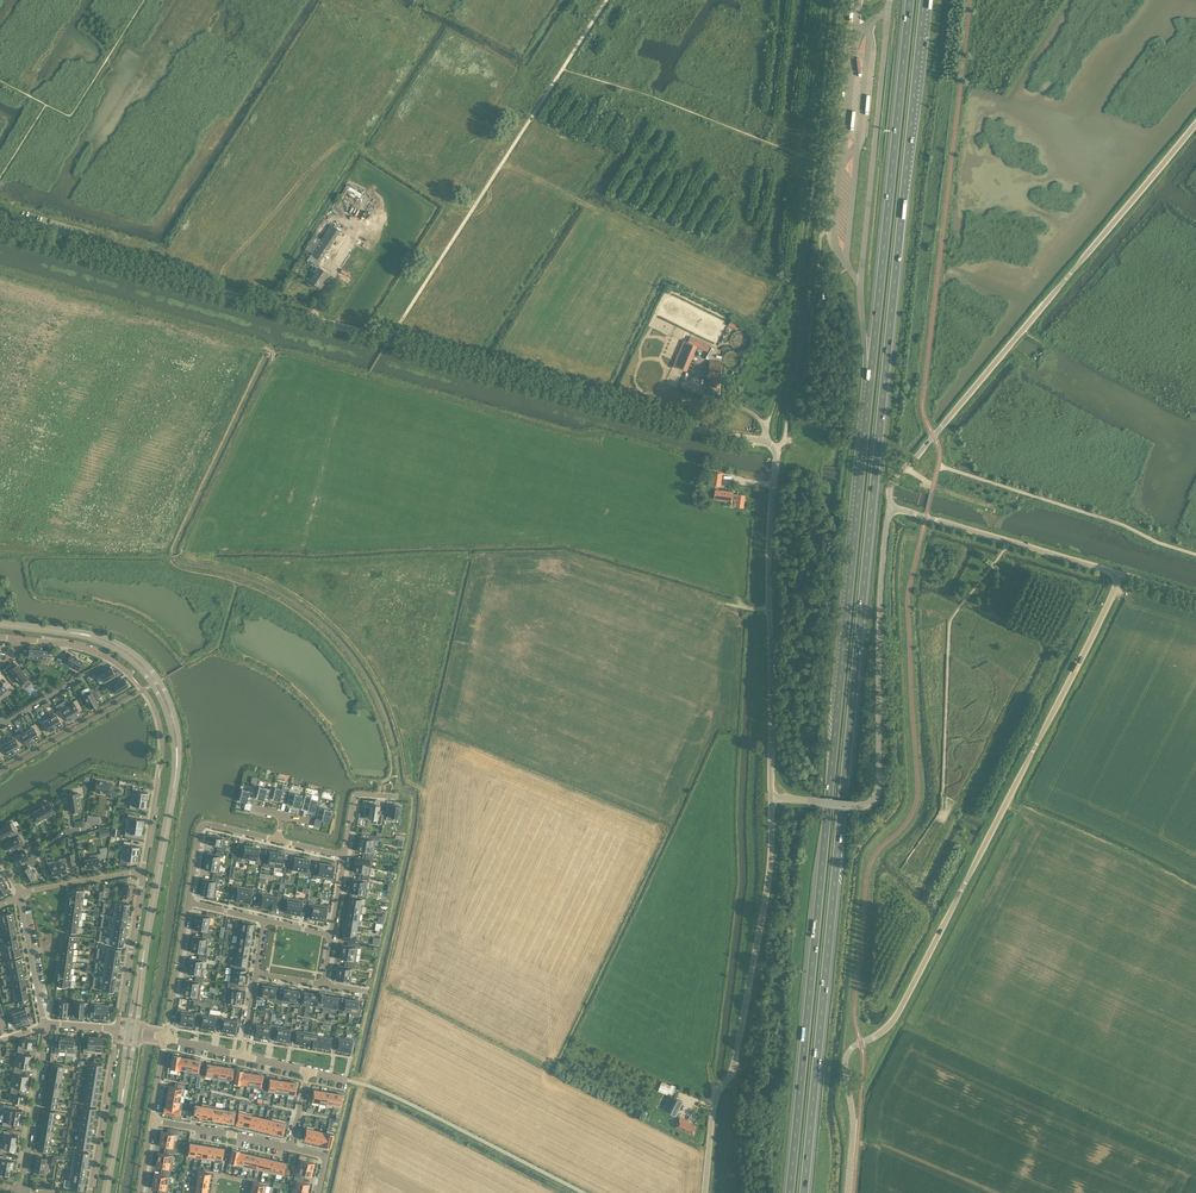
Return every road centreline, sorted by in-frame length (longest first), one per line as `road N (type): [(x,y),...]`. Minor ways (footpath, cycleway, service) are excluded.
road 1 (motorway): [(804,1192),(924,0)]
road 2 (tertiary): [(770,799),(776,459),(765,440),(701,430),(0,228)]
road 3 (motorway): [(868,402),(789,1192)]
road 4 (unclassified): [(848,1192),(853,1121),(846,1057),(889,1027),(904,1004),(1120,575)]
road 5 (tertiary): [(132,1032),(176,776),(170,712),(144,665),(114,643),(0,624)]
road 6 (unclassified): [(889,508),(894,480),(1195,124)]
road 7 (motorway): [(910,0),(868,402)]
road 8 (unclassified): [(705,1192),(715,1102),(736,1064),(764,899),(770,799)]
road 9 (tertiary): [(855,806),(878,793),(889,508)]
road 10 (tertiary): [(1120,575),(889,508)]
road 11 (residential): [(20,1190),(44,1027)]
road 12 (residential): [(118,1030),(90,1192)]
road 13 (tertiary): [(106,1192),(132,1032)]
road 14 (residential): [(143,873),(118,1030)]
road 15 (residential): [(277,840),(203,826),(187,903)]
road 16 (residential): [(290,1148),(151,1121)]
road 17 (residential): [(187,903),(166,1038)]
road 18 (residential): [(44,1027),(19,896)]
road 19 (residential): [(111,660),(0,725)]
road 20 (residential): [(143,873),(19,896)]
road 21 (motorway): [(860,281),(868,402)]

